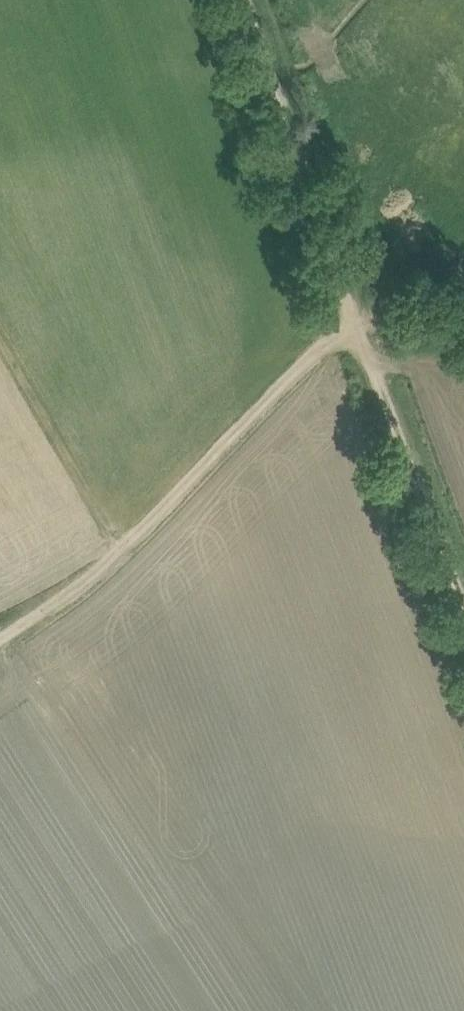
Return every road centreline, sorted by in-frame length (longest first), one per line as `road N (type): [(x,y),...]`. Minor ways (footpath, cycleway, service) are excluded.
road 1 (track): [(0,637),(145,530),(325,345),(357,322)]
road 2 (track): [(244,0),(357,322)]
road 3 (track): [(463,603),(357,322)]

